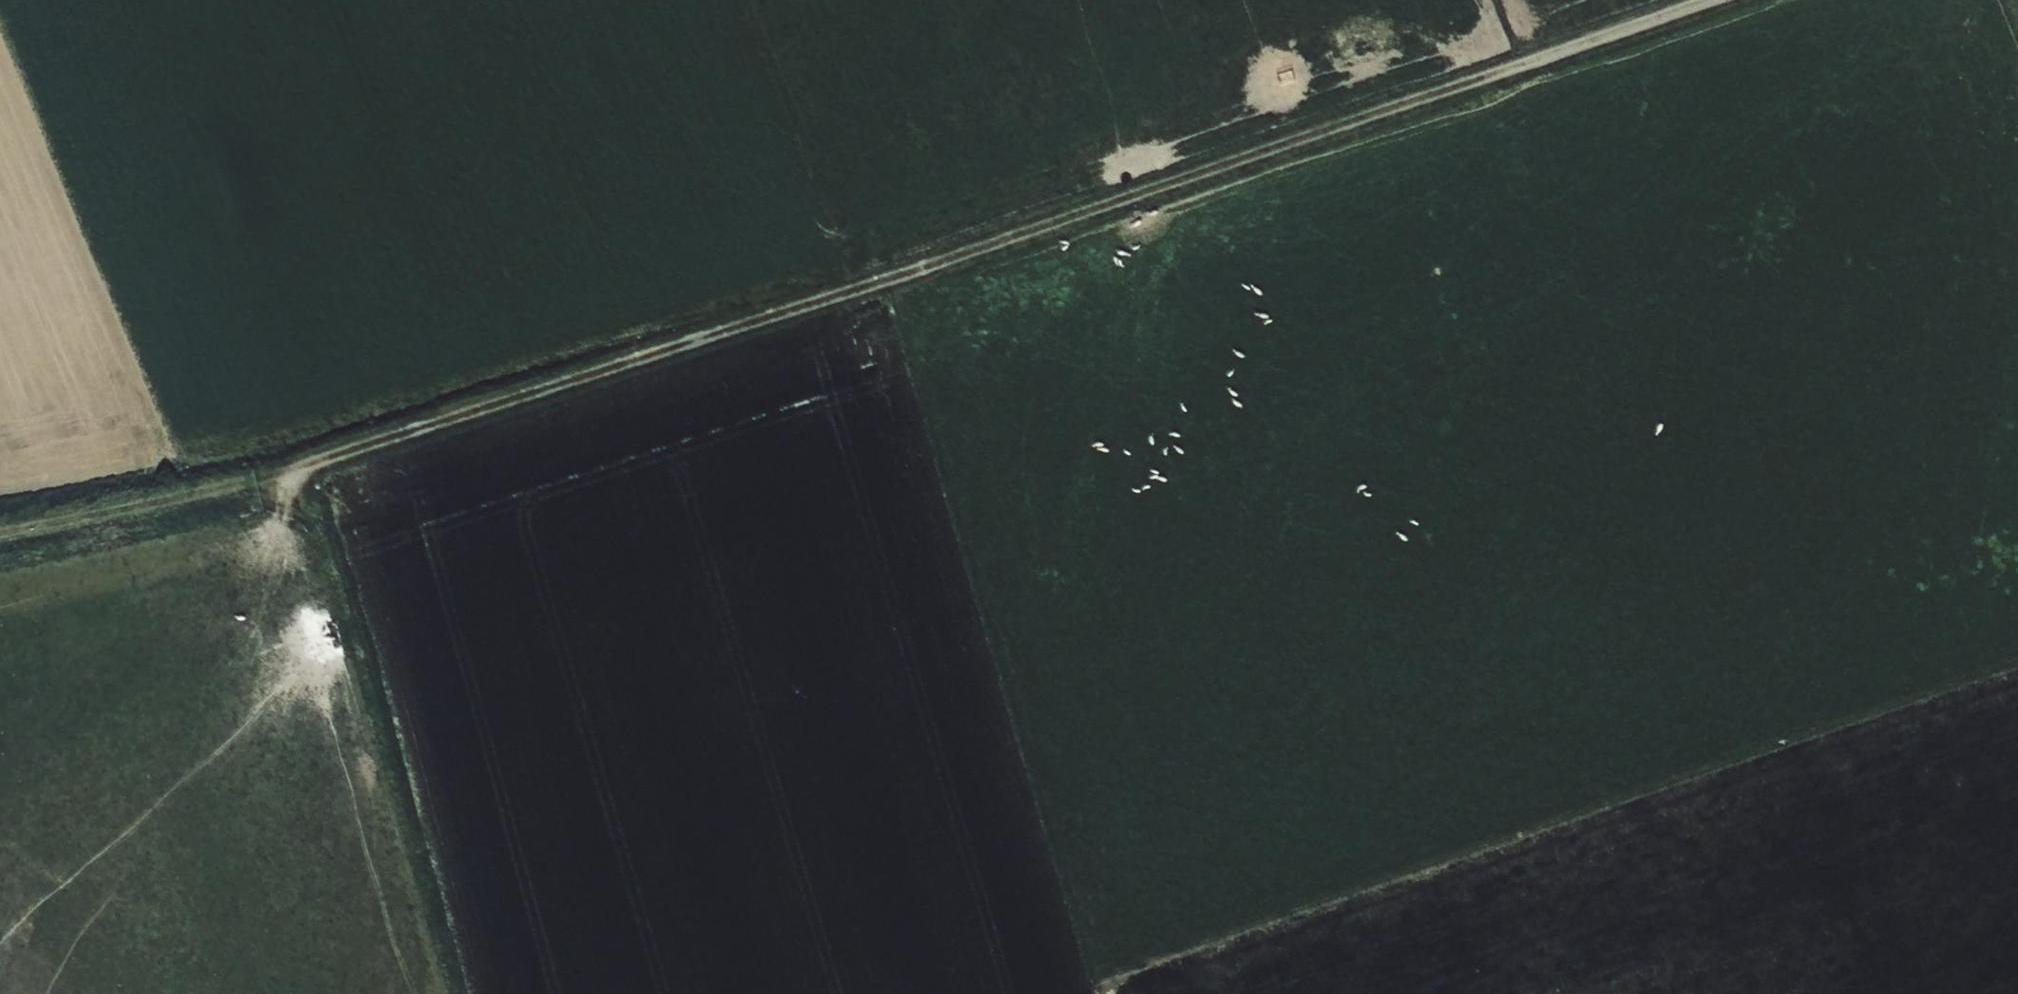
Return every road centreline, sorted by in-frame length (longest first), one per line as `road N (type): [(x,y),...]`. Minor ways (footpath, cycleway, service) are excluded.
road 1 (track): [(1719,0),(881,284),(324,460),(0,536)]

